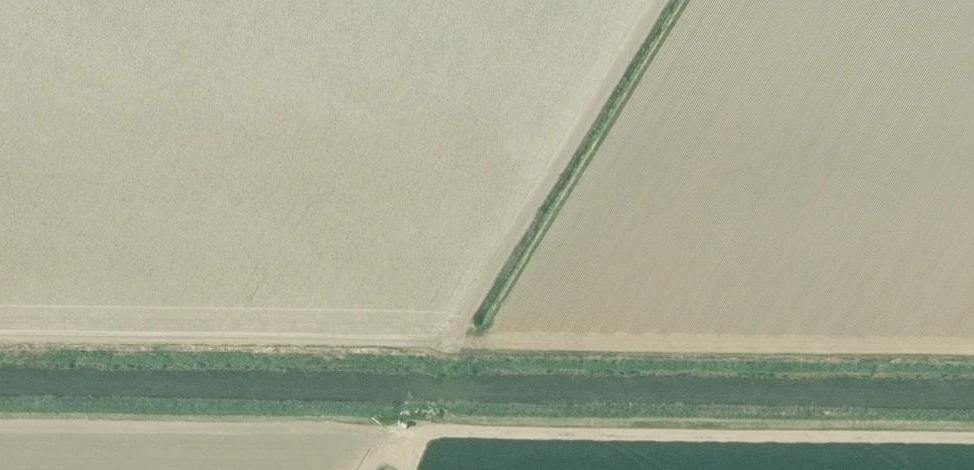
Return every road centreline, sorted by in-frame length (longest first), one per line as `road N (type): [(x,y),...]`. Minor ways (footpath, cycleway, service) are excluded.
road 1 (track): [(973,445),(0,429)]
road 2 (track): [(973,350),(0,340)]

